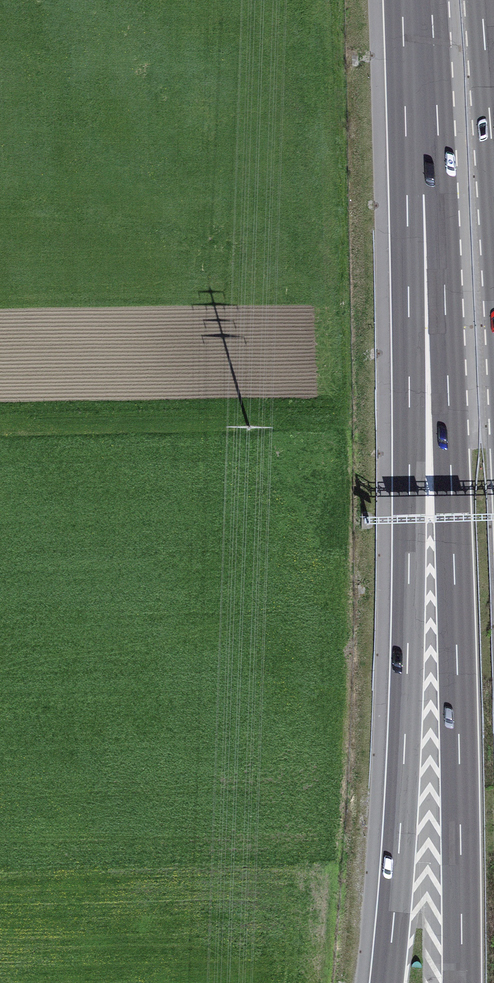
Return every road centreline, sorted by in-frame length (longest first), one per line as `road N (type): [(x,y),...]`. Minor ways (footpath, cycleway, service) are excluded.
road 1 (motorway): [(422,134),(445,287),(463,982)]
road 2 (motorway): [(422,134),(408,287),(405,750),(387,982)]
road 3 (motorway): [(417,0),(422,134)]

